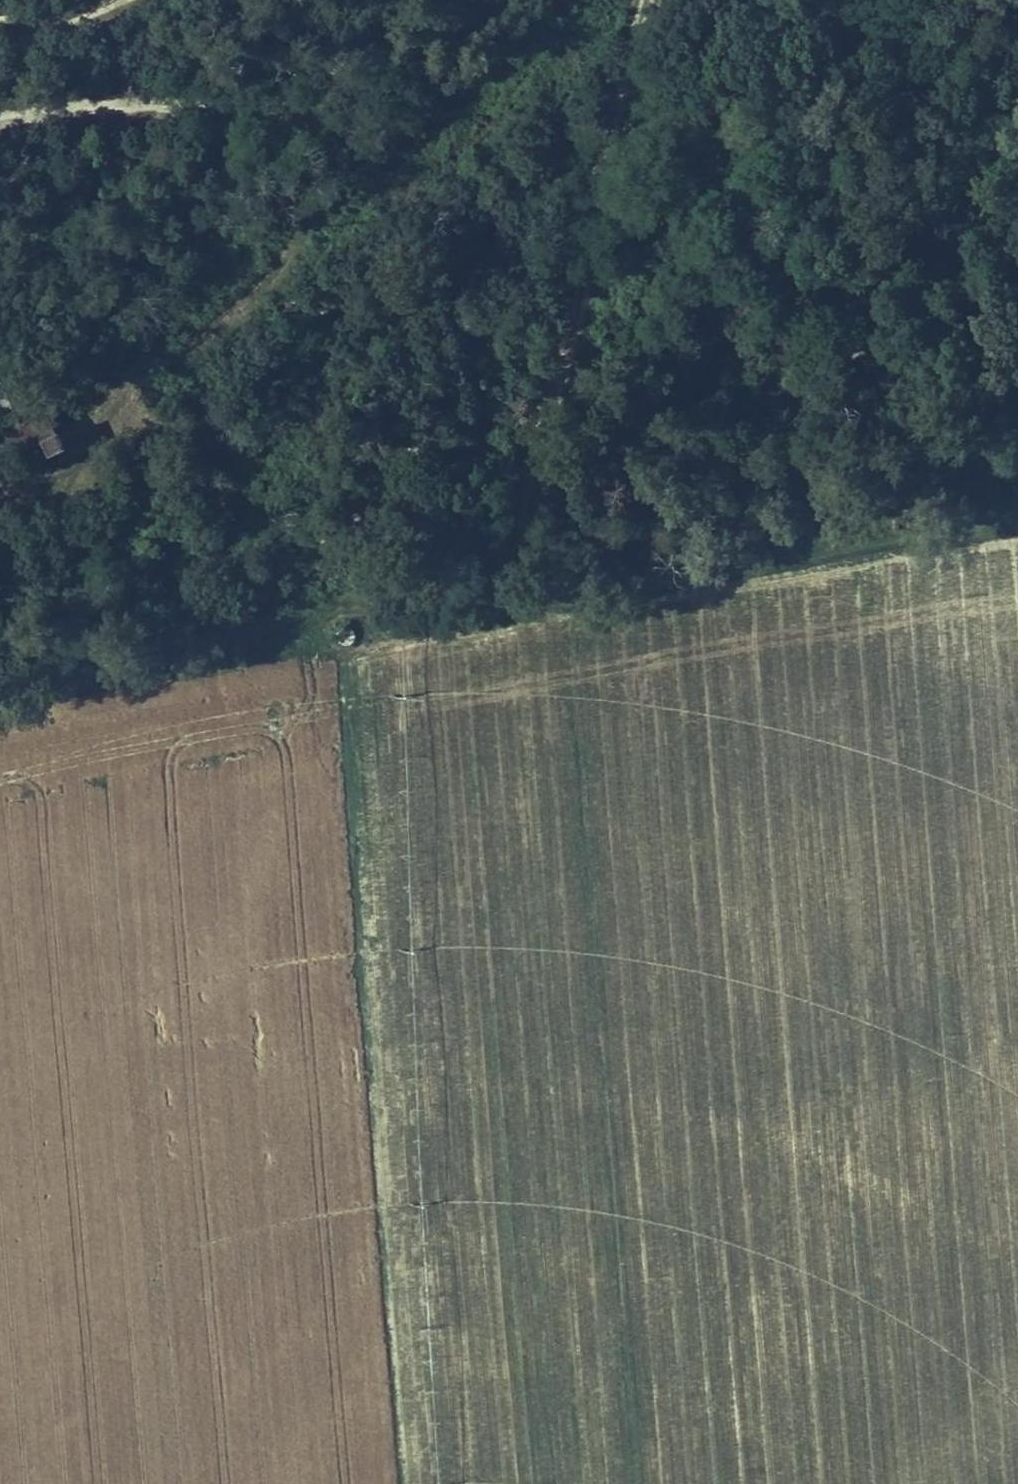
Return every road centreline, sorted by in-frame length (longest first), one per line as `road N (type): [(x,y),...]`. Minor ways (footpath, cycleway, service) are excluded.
road 1 (track): [(0,126),(46,113),(236,97),(283,71),(359,0)]

